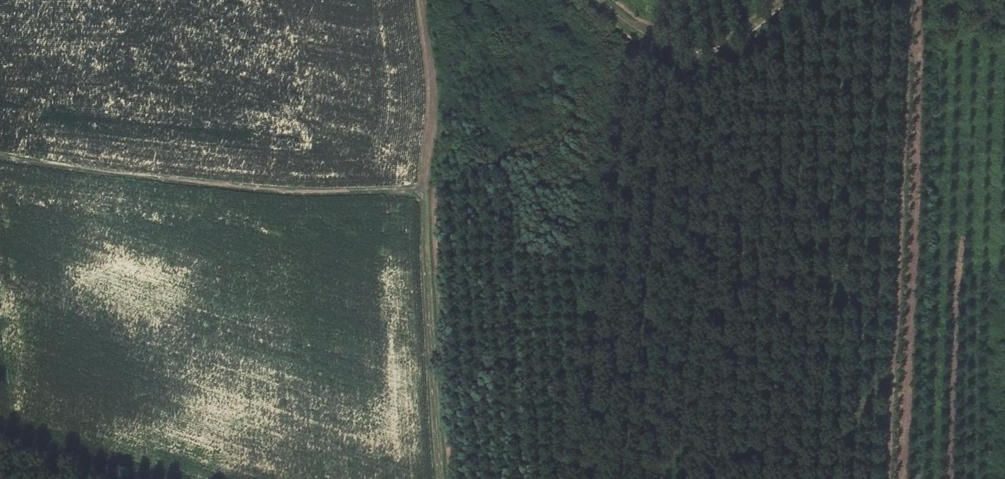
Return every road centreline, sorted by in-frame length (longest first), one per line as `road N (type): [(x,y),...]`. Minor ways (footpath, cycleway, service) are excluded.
road 1 (track): [(445,478),(420,195),(272,190),(0,155)]
road 2 (track): [(789,0),(727,46),(695,55),(664,47),(595,0)]

